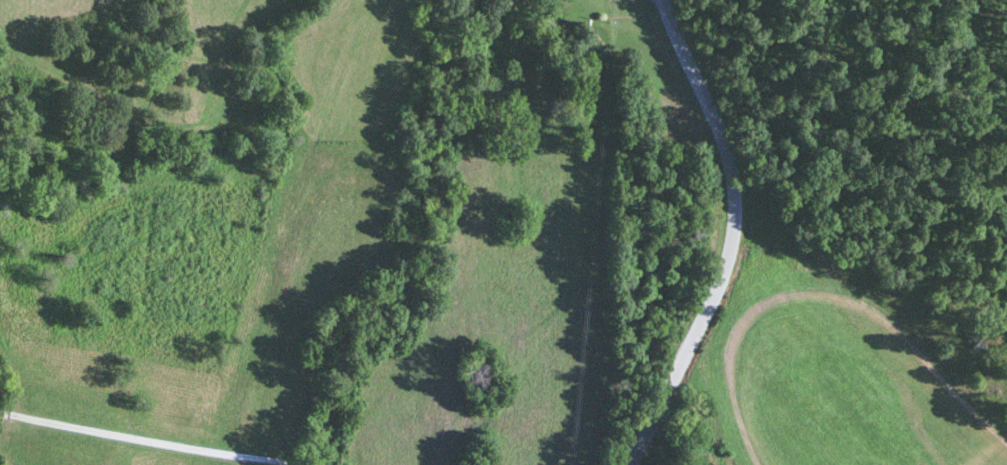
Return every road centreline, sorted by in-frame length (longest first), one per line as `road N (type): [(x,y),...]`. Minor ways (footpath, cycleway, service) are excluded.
road 1 (residential): [(628,464),(715,283),(732,220),(728,157),(661,0)]

